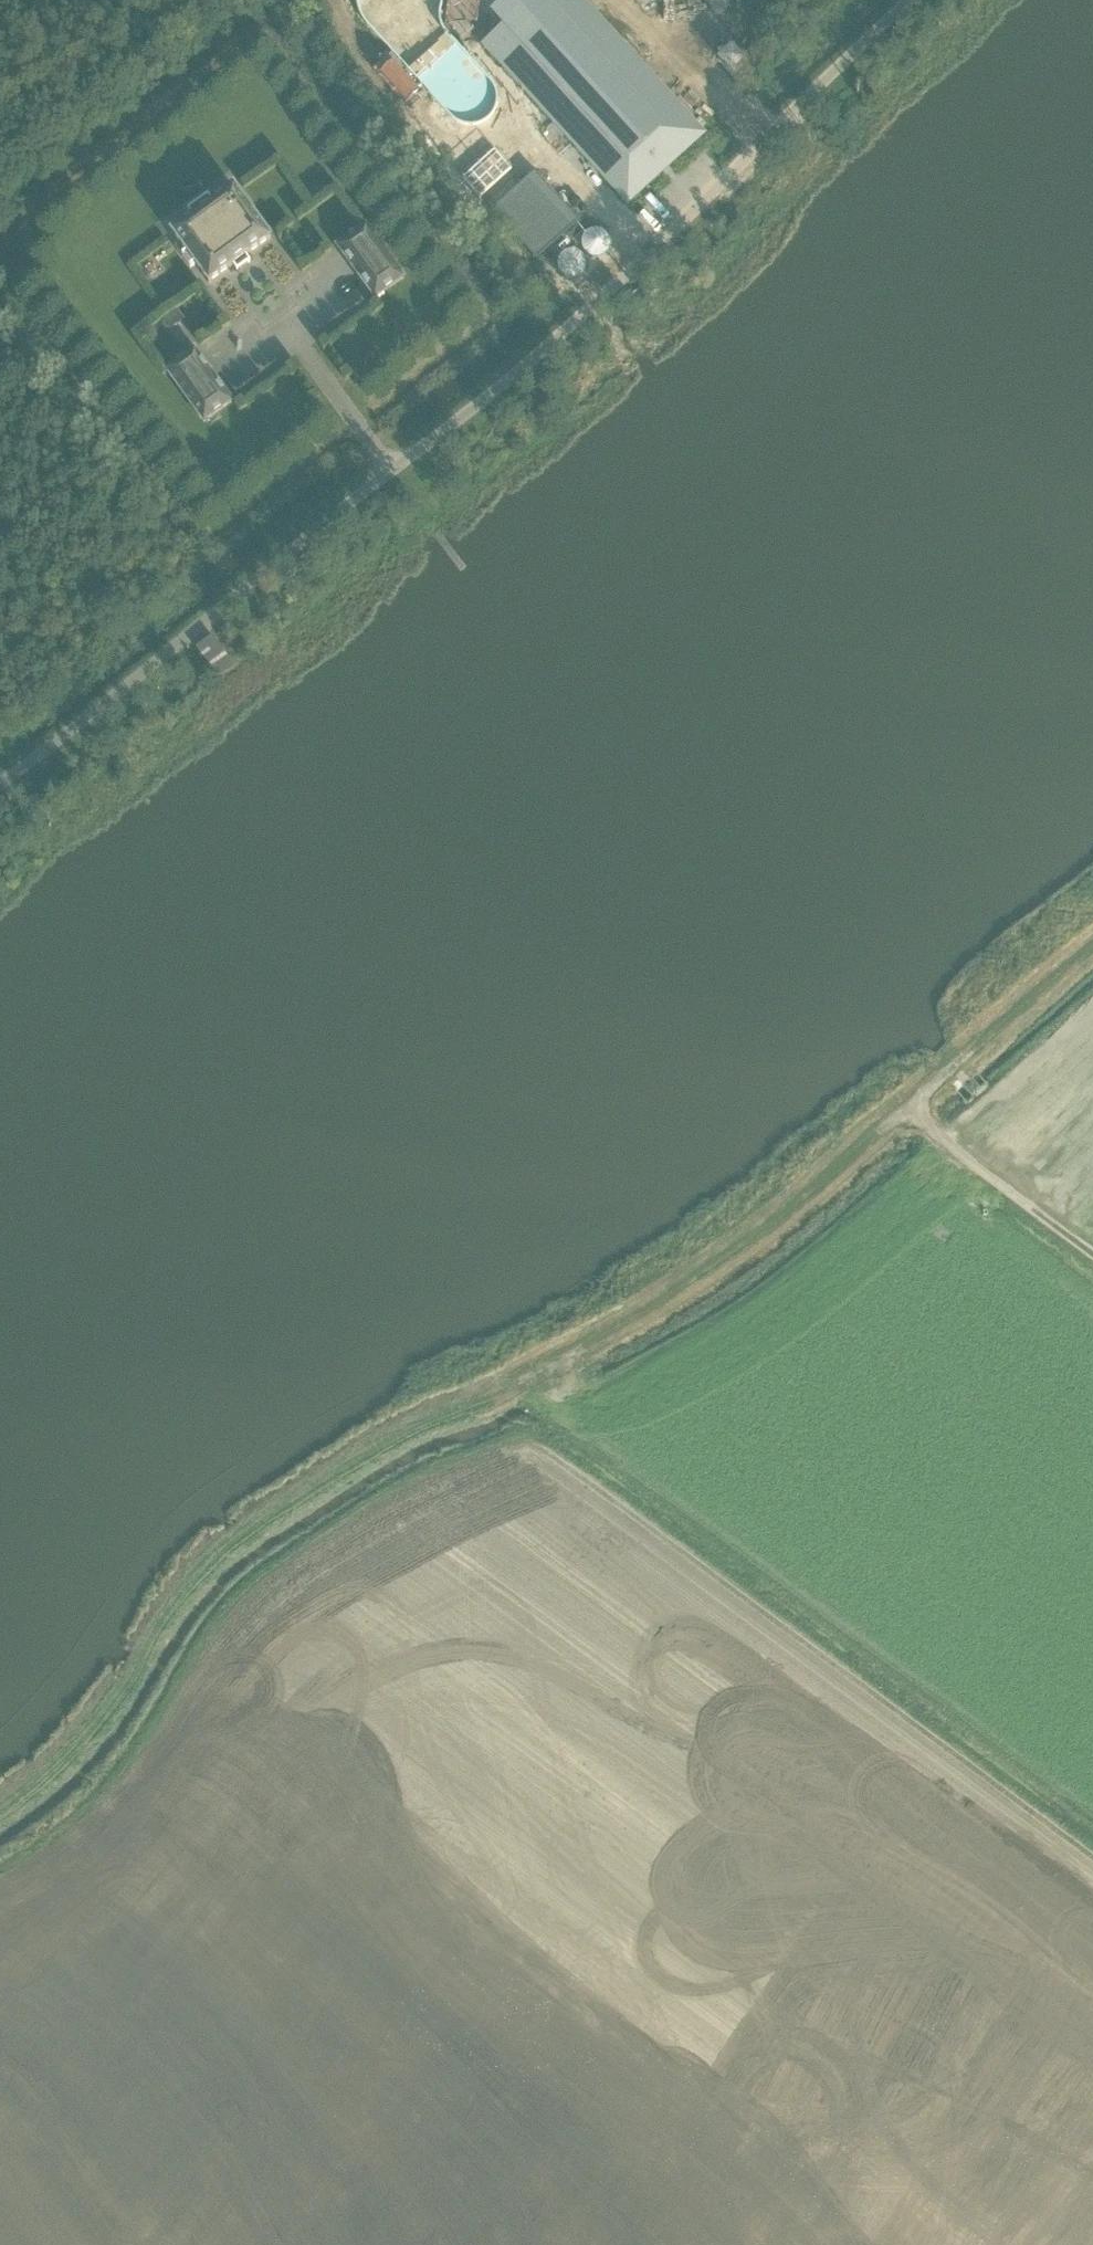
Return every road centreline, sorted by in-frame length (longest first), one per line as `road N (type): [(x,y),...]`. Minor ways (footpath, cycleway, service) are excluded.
road 1 (track): [(0,1804),(72,1748),(191,1575),(251,1522),(391,1438),(533,1374),(688,1280),(771,1224),(907,1112),(1092,1253)]
road 2 (track): [(1092,942),(907,1112)]

